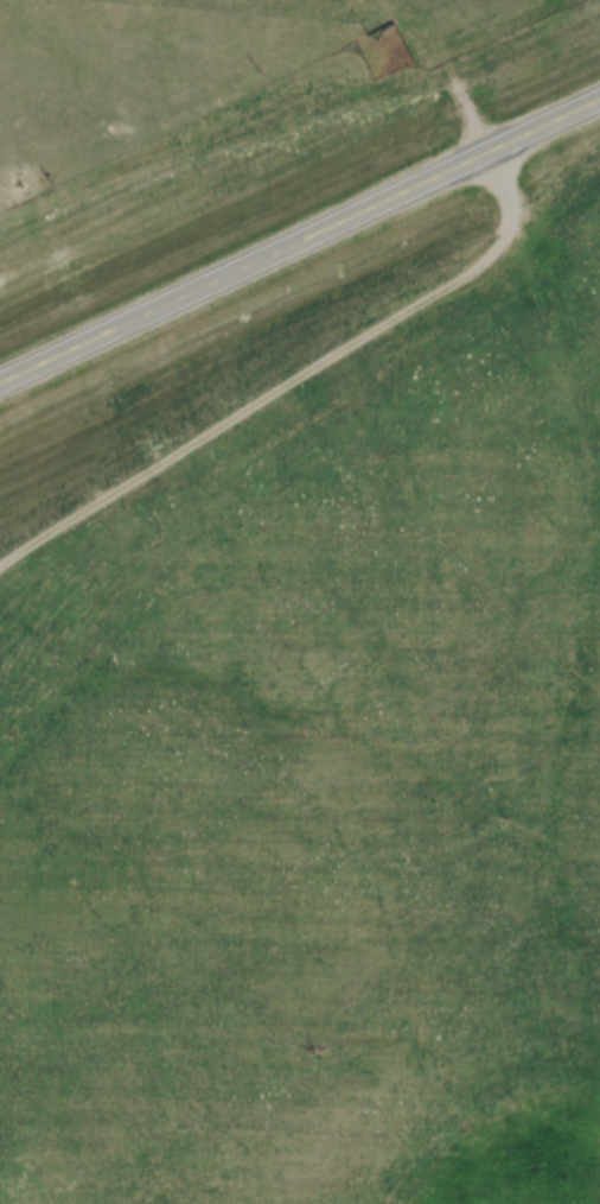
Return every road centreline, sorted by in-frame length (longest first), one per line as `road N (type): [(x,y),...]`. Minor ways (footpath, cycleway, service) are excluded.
road 1 (track): [(0,563),(374,330),(512,224),(487,152)]
road 2 (primary): [(0,385),(599,102)]

